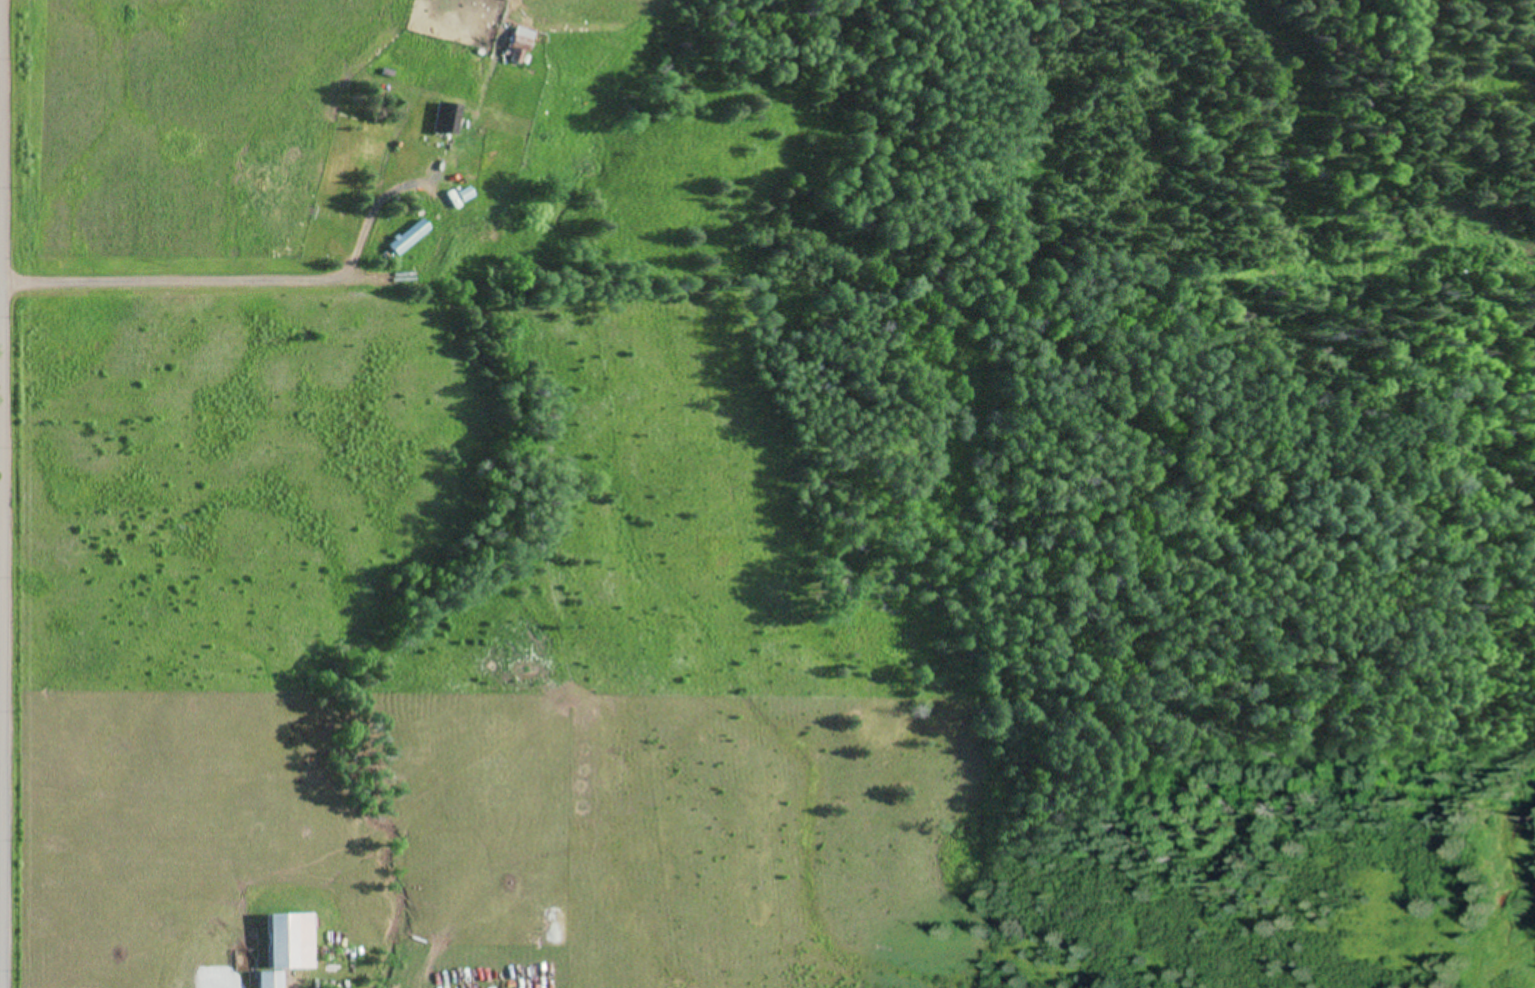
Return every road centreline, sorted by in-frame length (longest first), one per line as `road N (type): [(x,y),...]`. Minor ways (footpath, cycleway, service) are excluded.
road 1 (residential): [(0,279),(352,277)]

